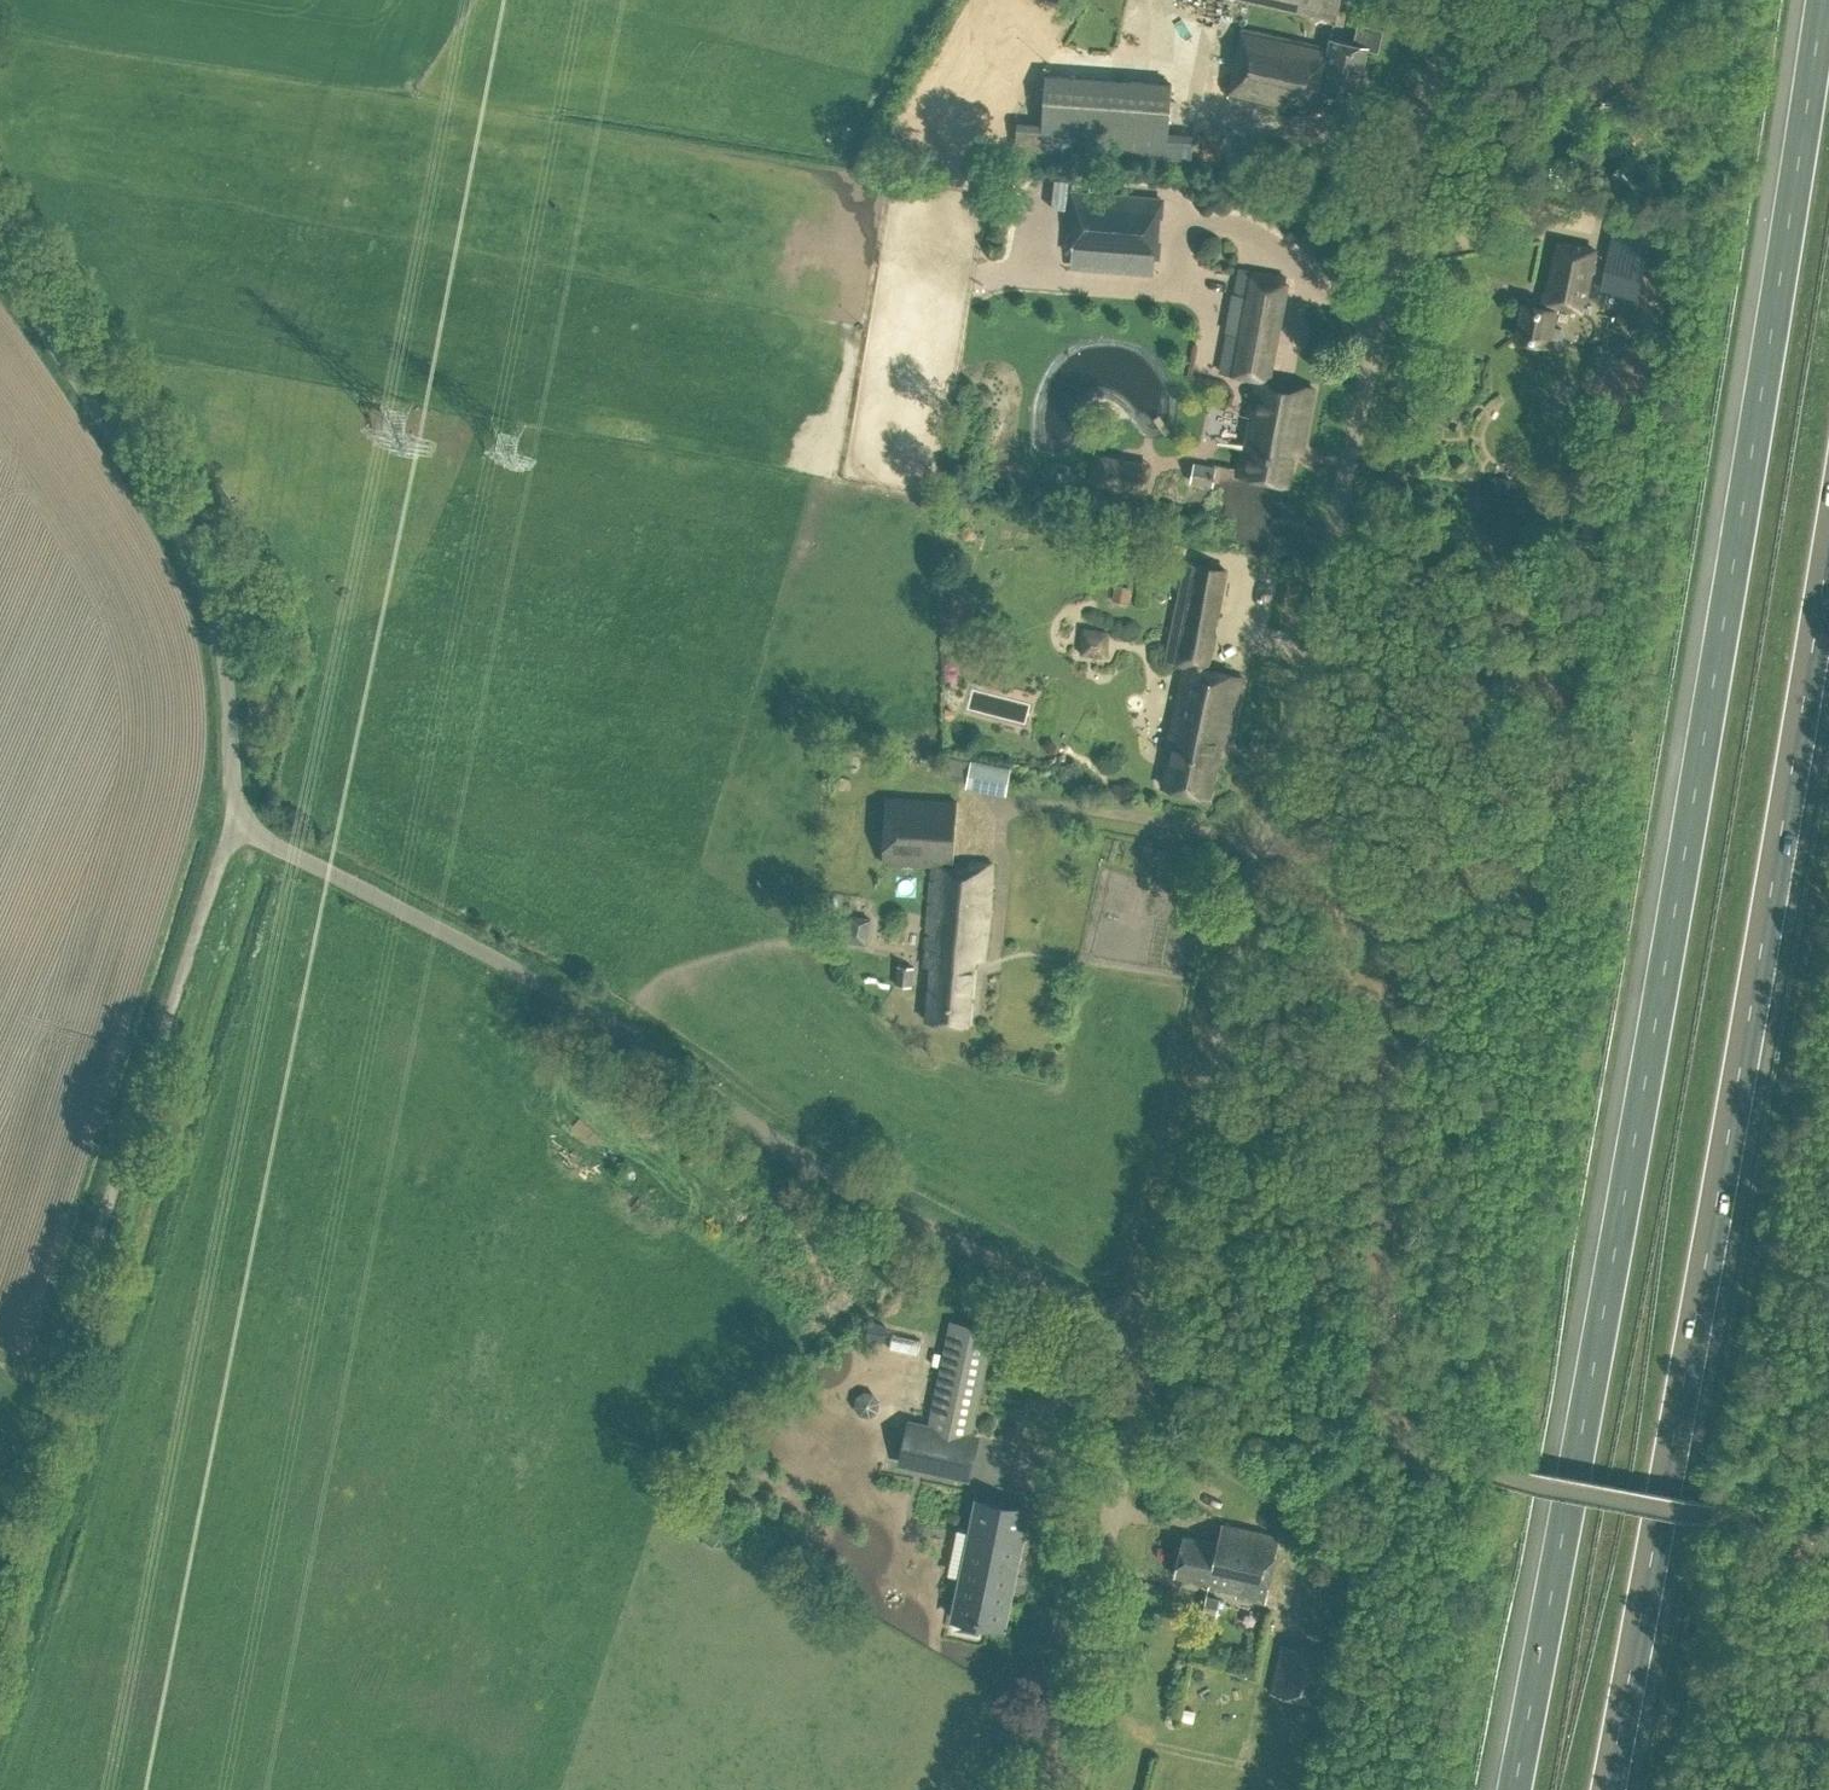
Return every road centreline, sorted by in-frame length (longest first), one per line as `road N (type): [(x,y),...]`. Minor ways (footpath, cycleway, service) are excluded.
road 1 (motorway): [(1824,0),(1686,853),(1514,1789)]
road 2 (unclassified): [(1102,1316),(837,1178),(658,1051),(252,828),(239,813),(229,658),(212,601),(164,511),(0,267)]
road 3 (unclassified): [(1160,1303),(1451,0)]
road 4 (motorway): [(1607,1789),(1828,565)]
road 5 (unclassified): [(1052,1789),(1145,1368)]
road 6 (track): [(1413,175),(1507,156),(1598,93),(1629,54),(1651,0)]

